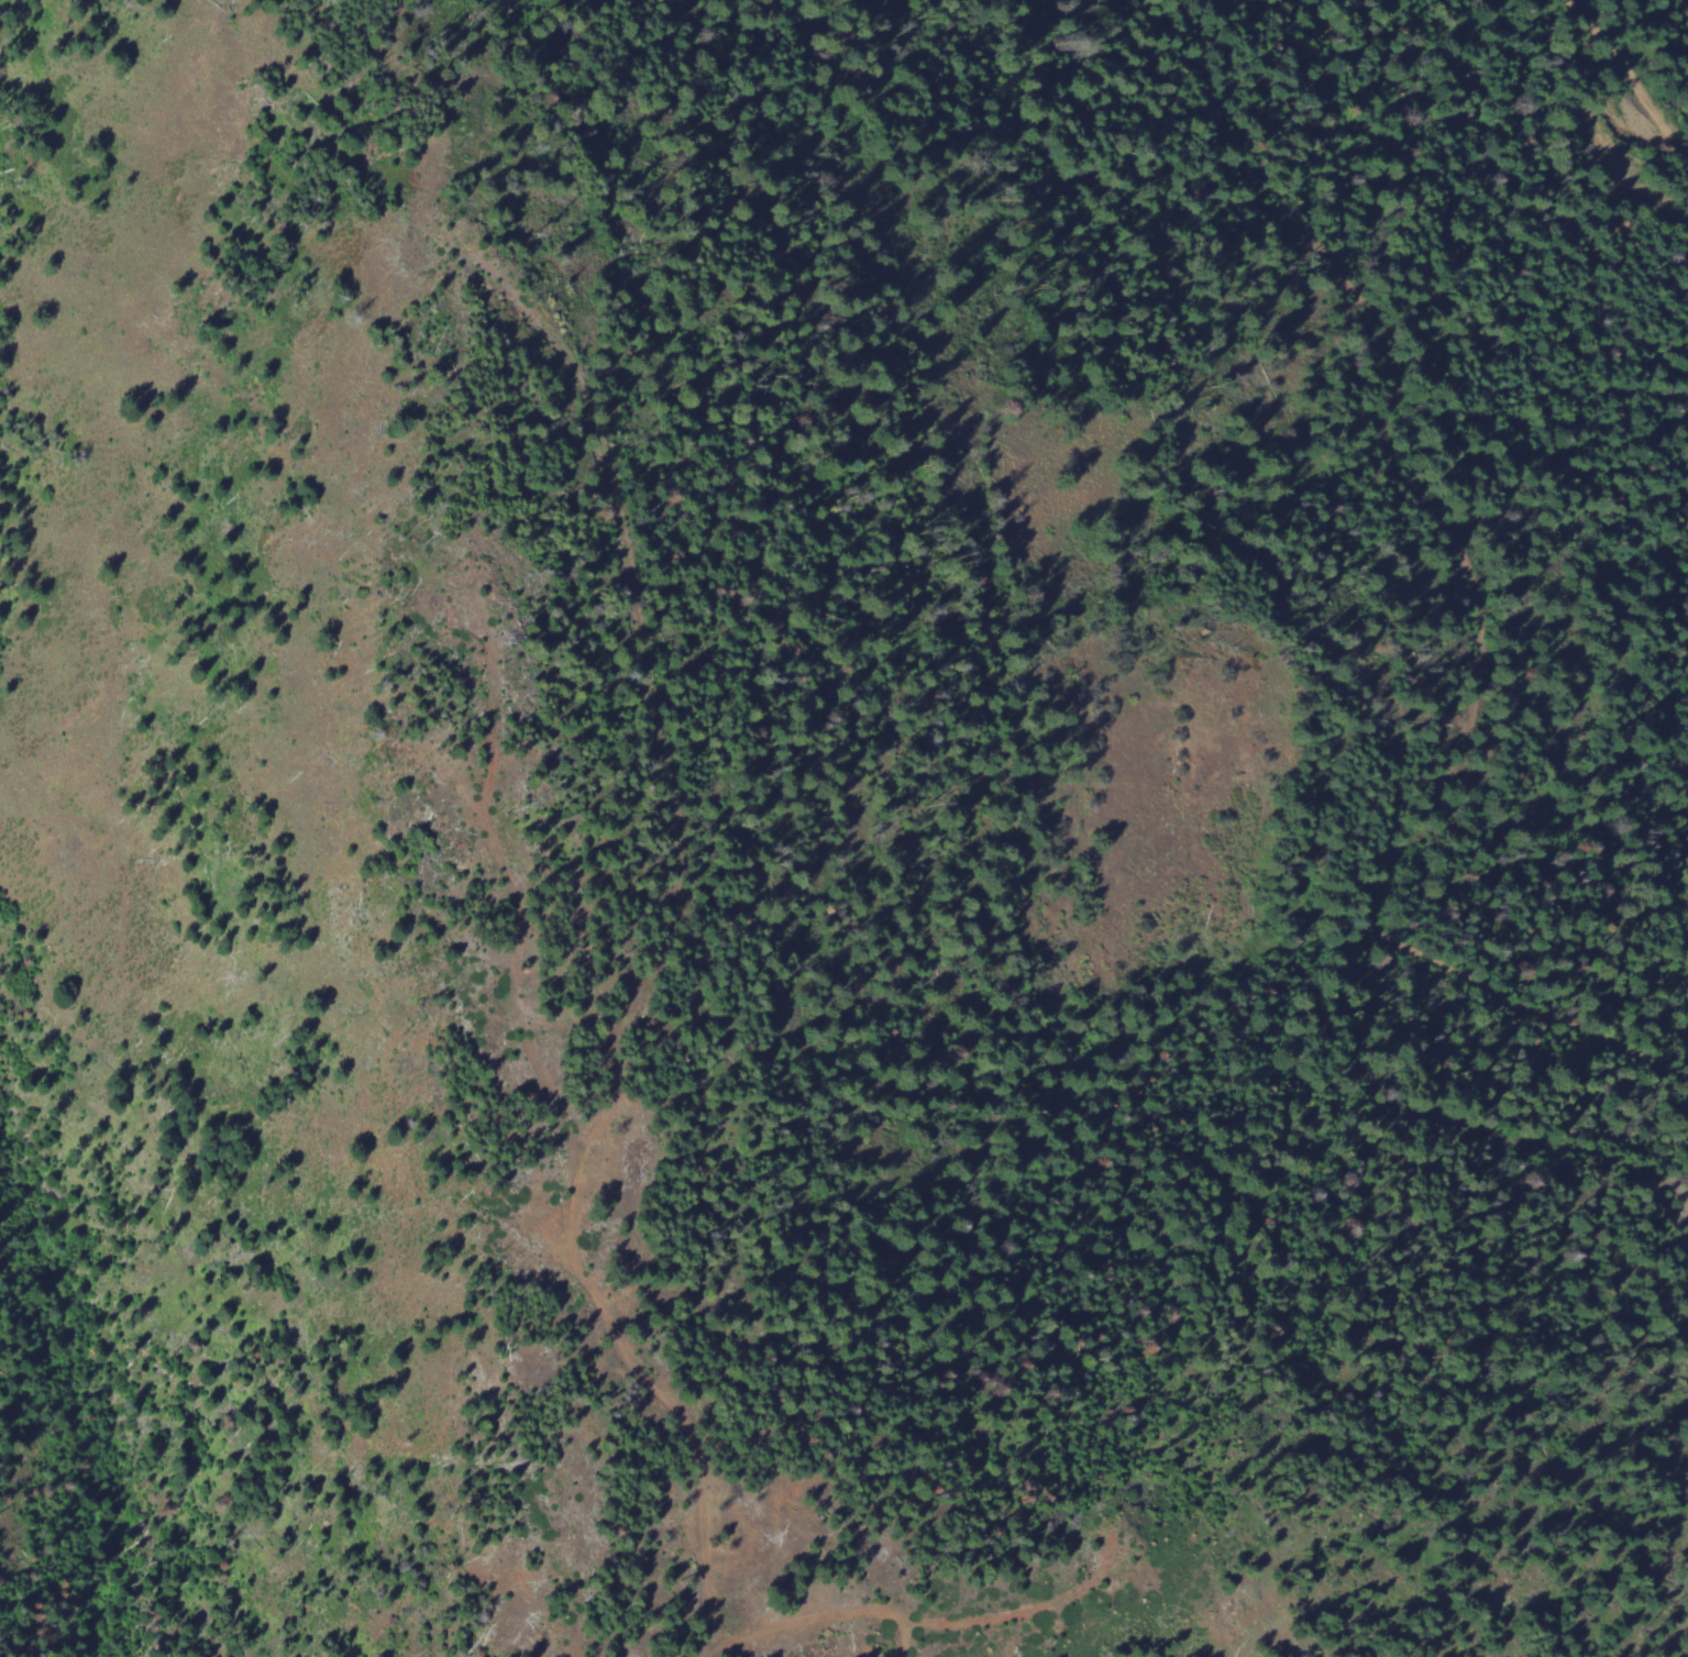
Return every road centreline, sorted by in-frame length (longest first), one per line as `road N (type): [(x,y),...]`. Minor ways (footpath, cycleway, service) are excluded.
road 1 (residential): [(1687,202),(1598,31),(1562,0)]

